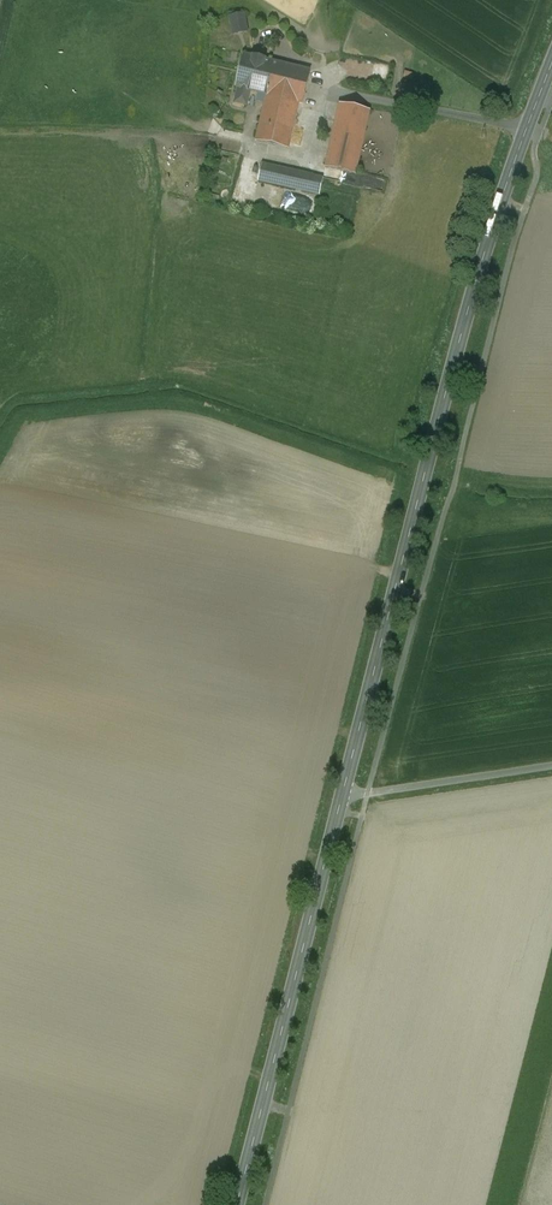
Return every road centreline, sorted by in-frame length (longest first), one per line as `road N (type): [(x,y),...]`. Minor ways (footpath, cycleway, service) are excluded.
road 1 (tertiary): [(551,63),(469,309),(342,797)]
road 2 (tertiary): [(342,797),(237,1204)]
road 3 (unclassified): [(551,766),(342,797)]

